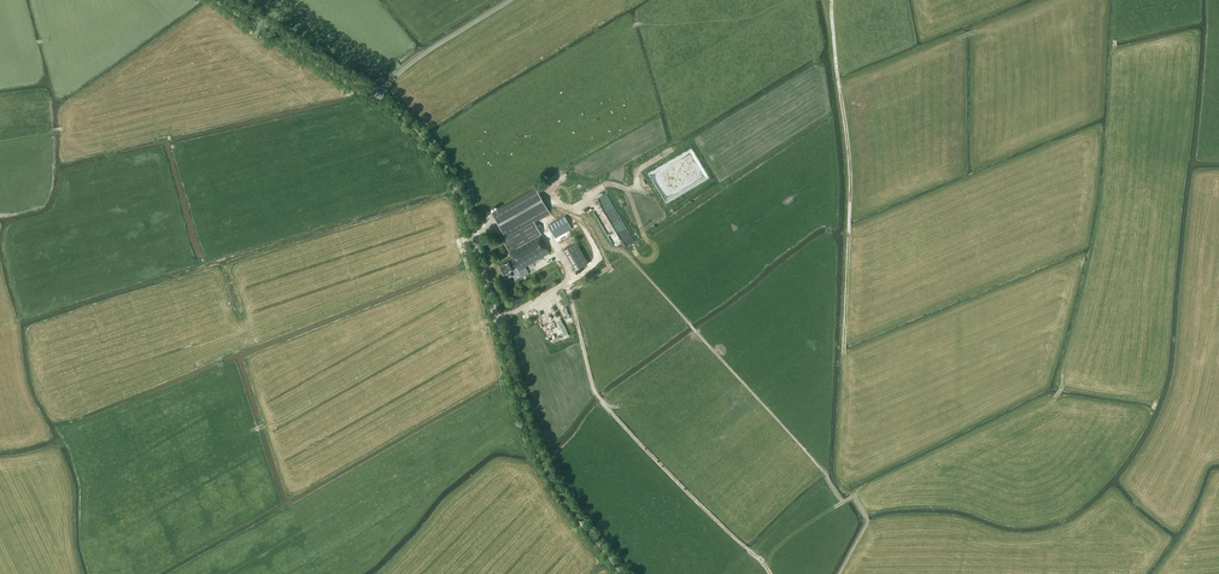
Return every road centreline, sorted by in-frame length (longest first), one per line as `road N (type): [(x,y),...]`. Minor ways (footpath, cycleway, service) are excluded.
road 1 (unclassified): [(622,573),(532,440),(464,203),(441,158),(377,90),(231,0)]

